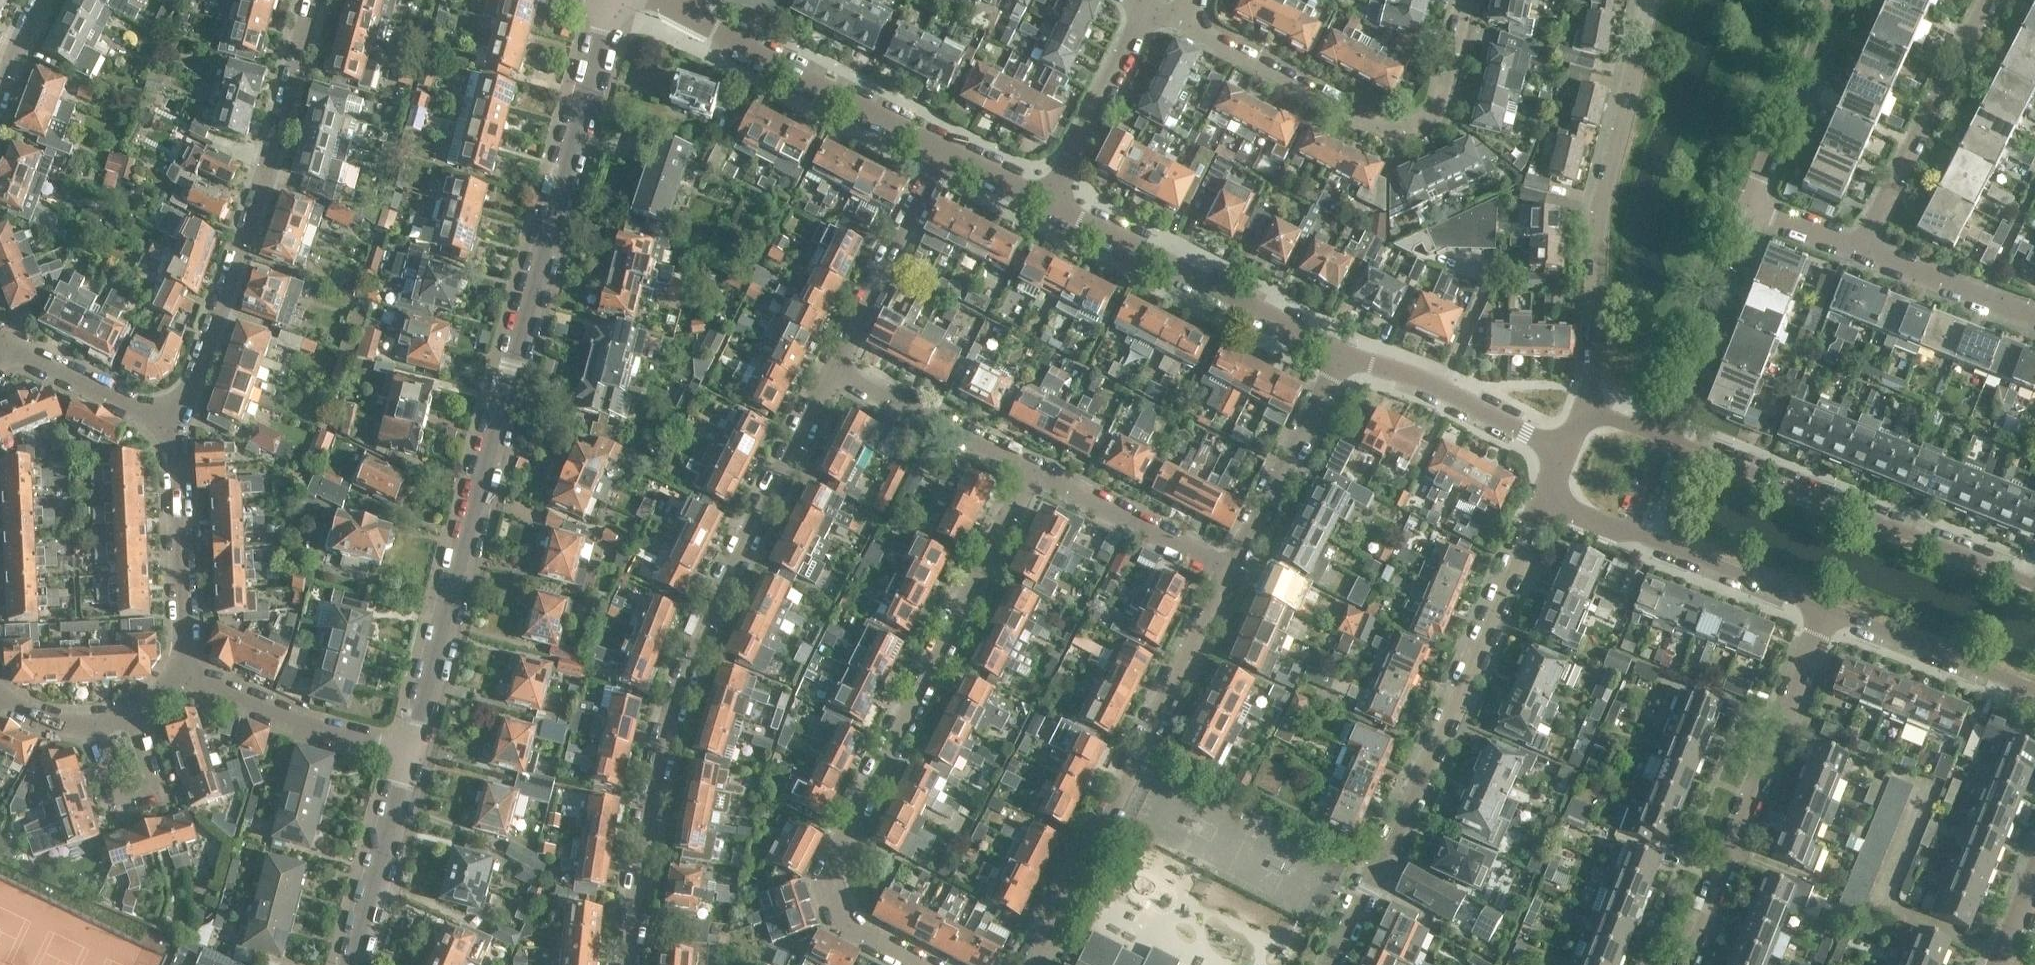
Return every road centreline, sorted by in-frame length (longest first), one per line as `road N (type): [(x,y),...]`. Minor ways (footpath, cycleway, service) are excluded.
road 1 (residential): [(413,761),(609,9)]
road 2 (residential): [(627,964),(679,677),(834,366)]
road 3 (residential): [(928,964),(842,922),(828,868),(1036,467)]
road 4 (residential): [(1335,964),(1537,511),(1553,502)]
road 5 (residential): [(1032,964),(1235,570)]
road 6 (residential): [(170,416),(189,391),(275,145),(314,0)]
road 7 (residential): [(1589,408),(1602,200),(1645,0)]
road 8 (tertiary): [(2034,585),(1658,433)]
road 9 (residential): [(1189,30),(1393,137),(1435,120),(1469,0)]
road 10 (residential): [(1687,964),(1824,605)]
road 11 (residential): [(1350,343),(1052,198)]
road 12 (tertiary): [(1553,502),(1824,605)]
road 13 (residential): [(1852,244),(1871,229),(1986,0)]
road 14 (residential): [(942,145),(698,22)]
road 15 (residential): [(181,678),(189,643),(170,416)]
road 16 (residential): [(1235,570),(1350,343)]
road 17 (residential): [(1658,433),(1757,206)]
road 18 (residential): [(413,761),(181,678)]
road 19 (residential): [(834,366),(942,145)]
road 20 (residential): [(1569,449),(1350,343)]
road 21 (residential): [(85,718),(118,812),(158,798),(145,710)]
road 22 (tertiary): [(1824,605),(2034,691)]
road 23 (residential): [(1036,467),(834,366)]
road 24 (residential): [(1235,570),(1036,467)]
road 25 (residential): [(1757,206),(1844,0)]
road 26 (residential): [(1052,198),(1138,2)]
road 27 (residential): [(356,964),(413,761)]
road 28 (residential): [(2034,318),(1852,244)]
road 29 (residential): [(170,416),(0,344)]
road 30 (residential): [(1052,198),(942,145)]

